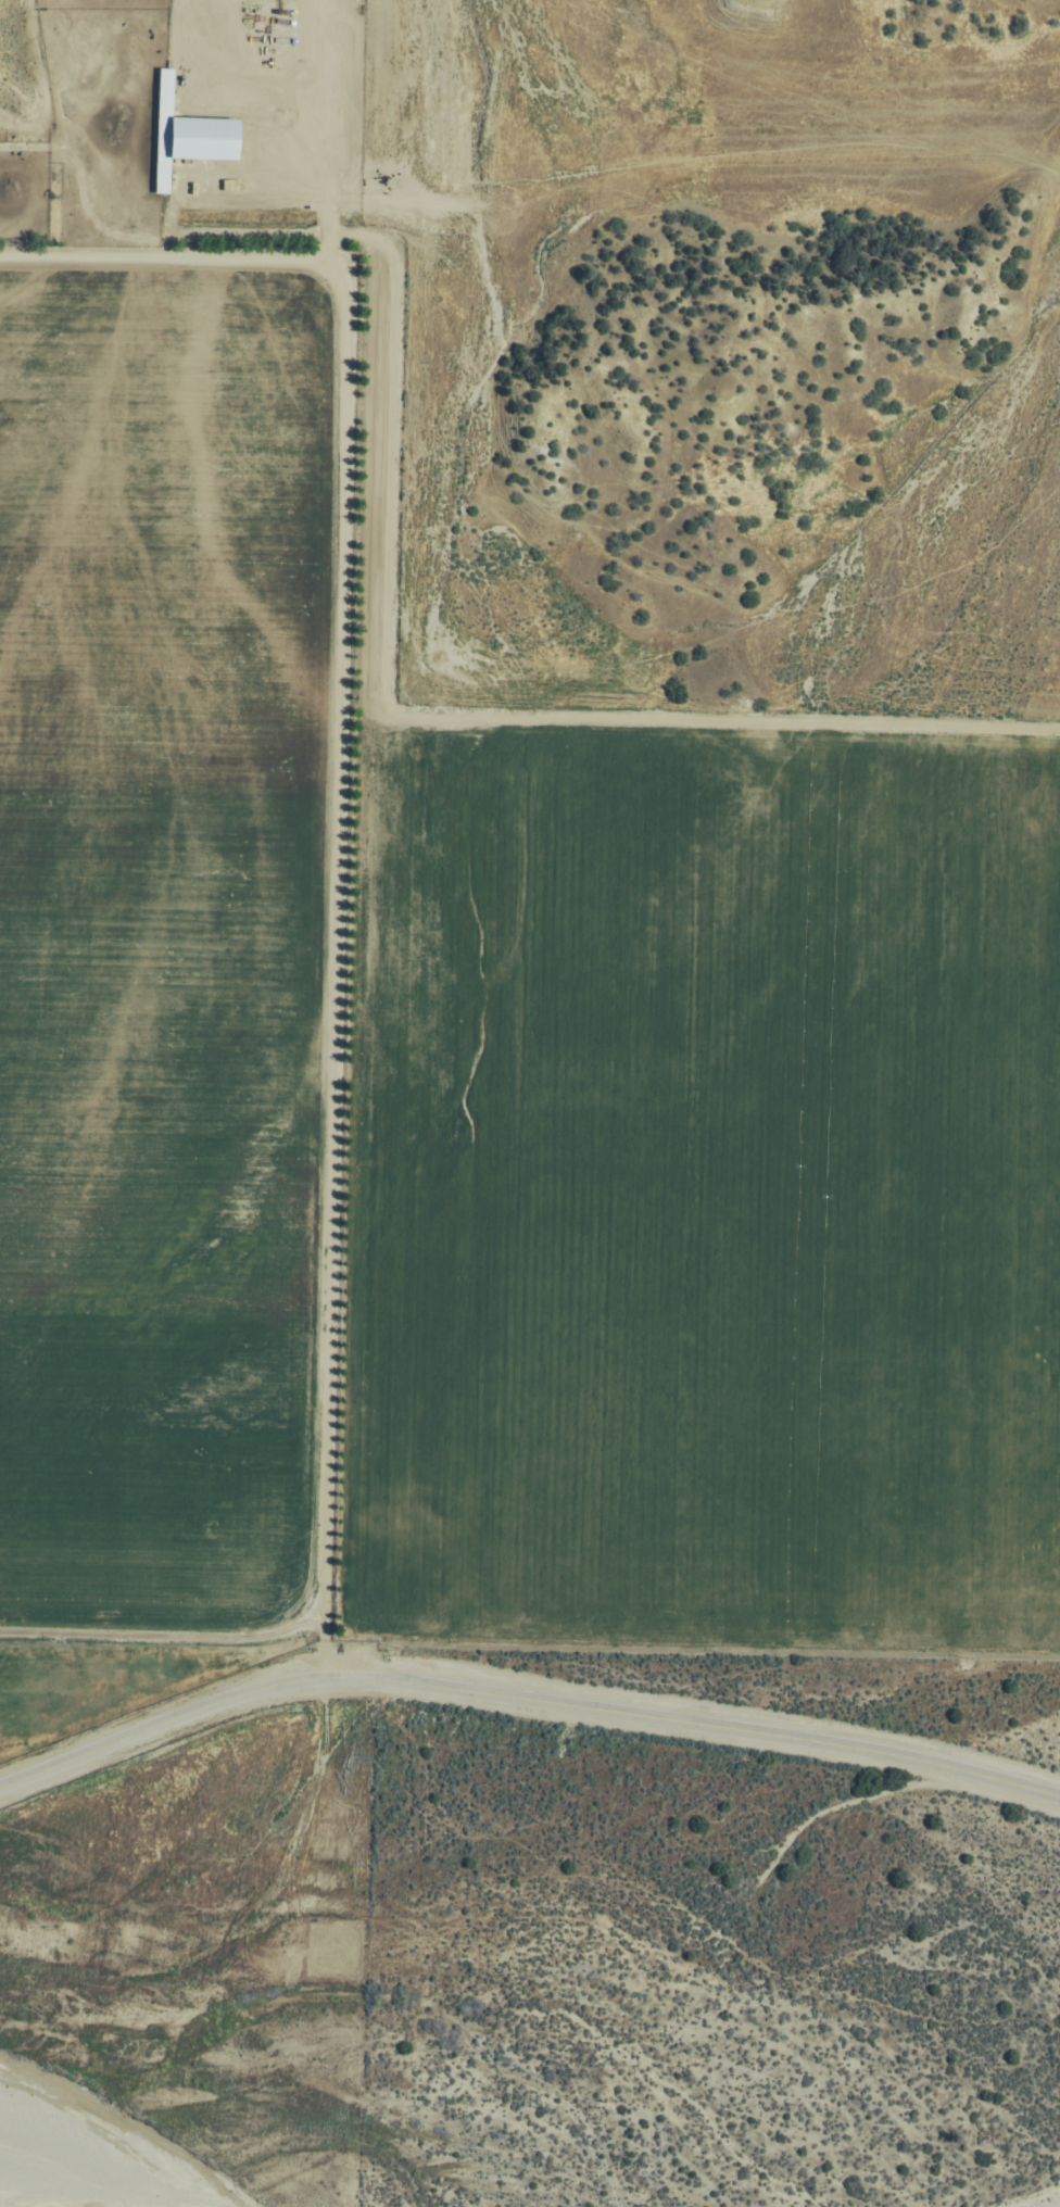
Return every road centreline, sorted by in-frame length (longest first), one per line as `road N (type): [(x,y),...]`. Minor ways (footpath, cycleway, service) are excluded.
road 1 (track): [(0,258),(302,265),(336,283),(350,314),(324,1685)]
road 2 (tertiary): [(0,1794),(270,1693),(364,1683),(901,1762),(1059,1802)]

